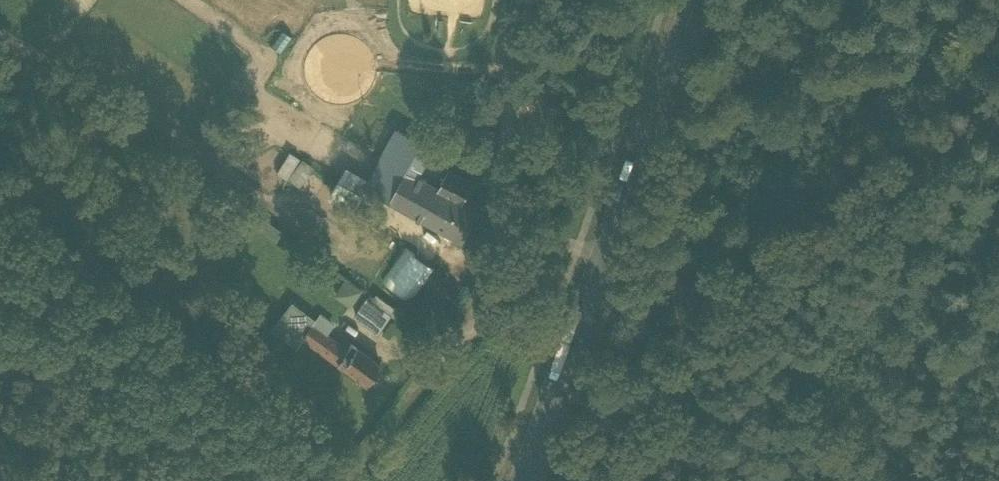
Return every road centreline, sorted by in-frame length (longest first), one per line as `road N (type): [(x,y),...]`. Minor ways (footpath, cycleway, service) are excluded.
road 1 (track): [(631,403),(804,281),(938,169),(993,0)]
road 2 (primary): [(565,368),(696,0)]
road 3 (track): [(569,358),(498,322),(479,323),(457,339),(345,480)]
road 4 (unclassified): [(780,480),(565,368)]
road 5 (primary): [(523,480),(565,368)]

